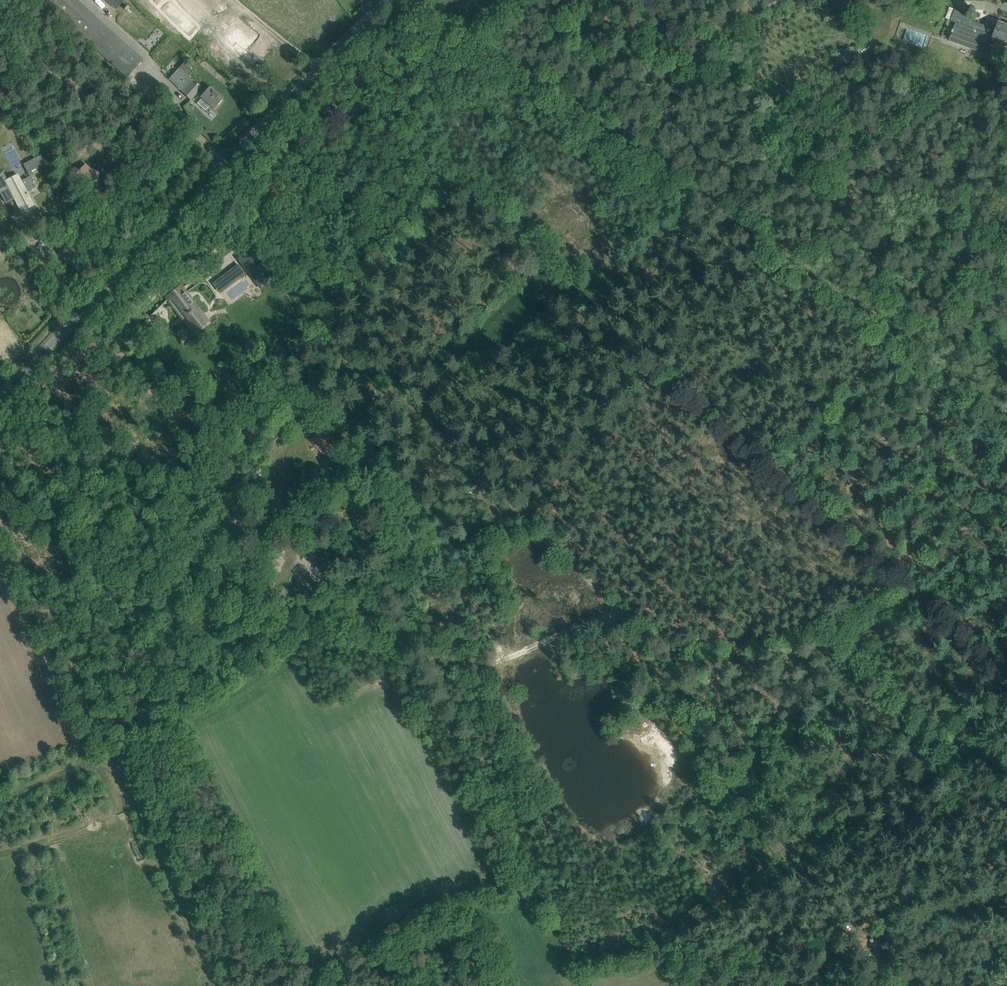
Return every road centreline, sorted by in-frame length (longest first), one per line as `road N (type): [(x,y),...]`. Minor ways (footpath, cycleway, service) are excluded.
road 1 (track): [(1006,416),(480,39),(401,0)]
road 2 (unclassified): [(0,399),(386,0)]

